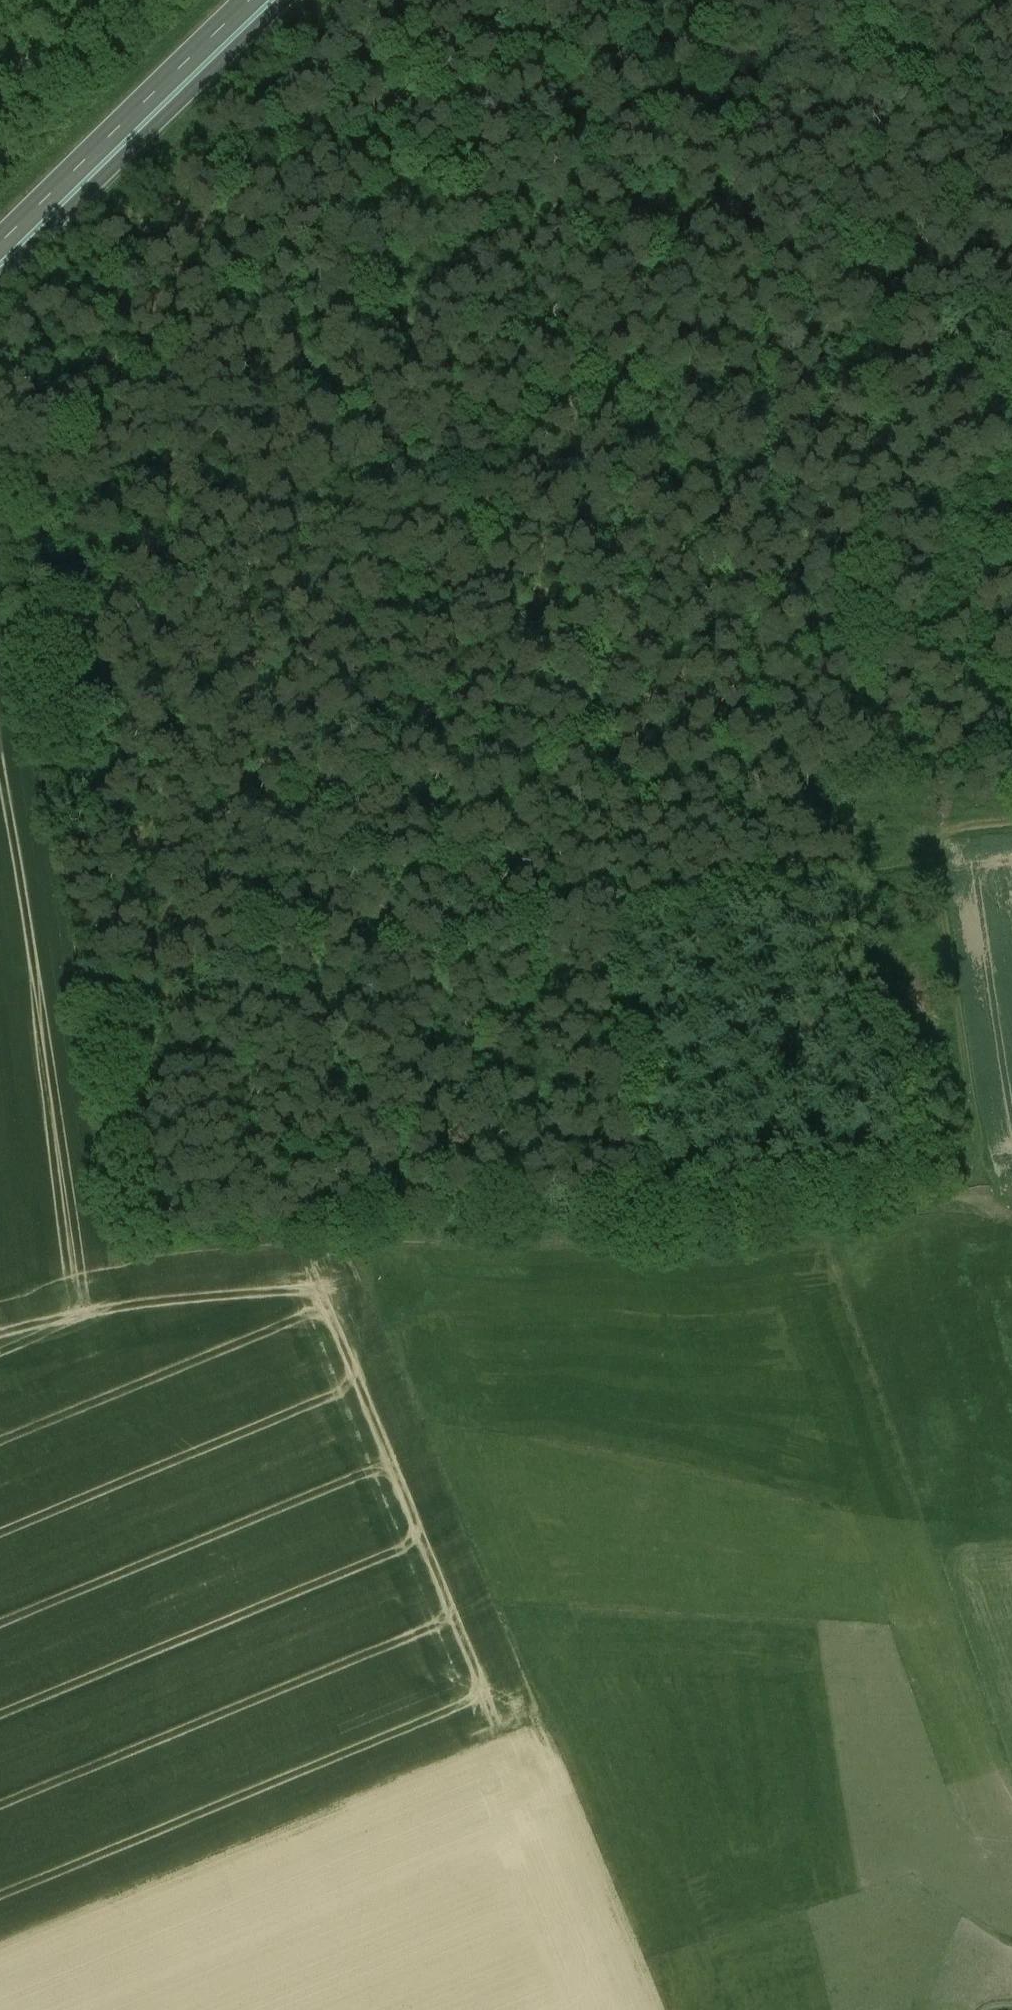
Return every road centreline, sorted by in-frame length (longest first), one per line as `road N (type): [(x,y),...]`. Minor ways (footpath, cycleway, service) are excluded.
road 1 (trunk): [(0,289),(300,0)]
road 2 (trunk): [(262,0),(0,251)]

